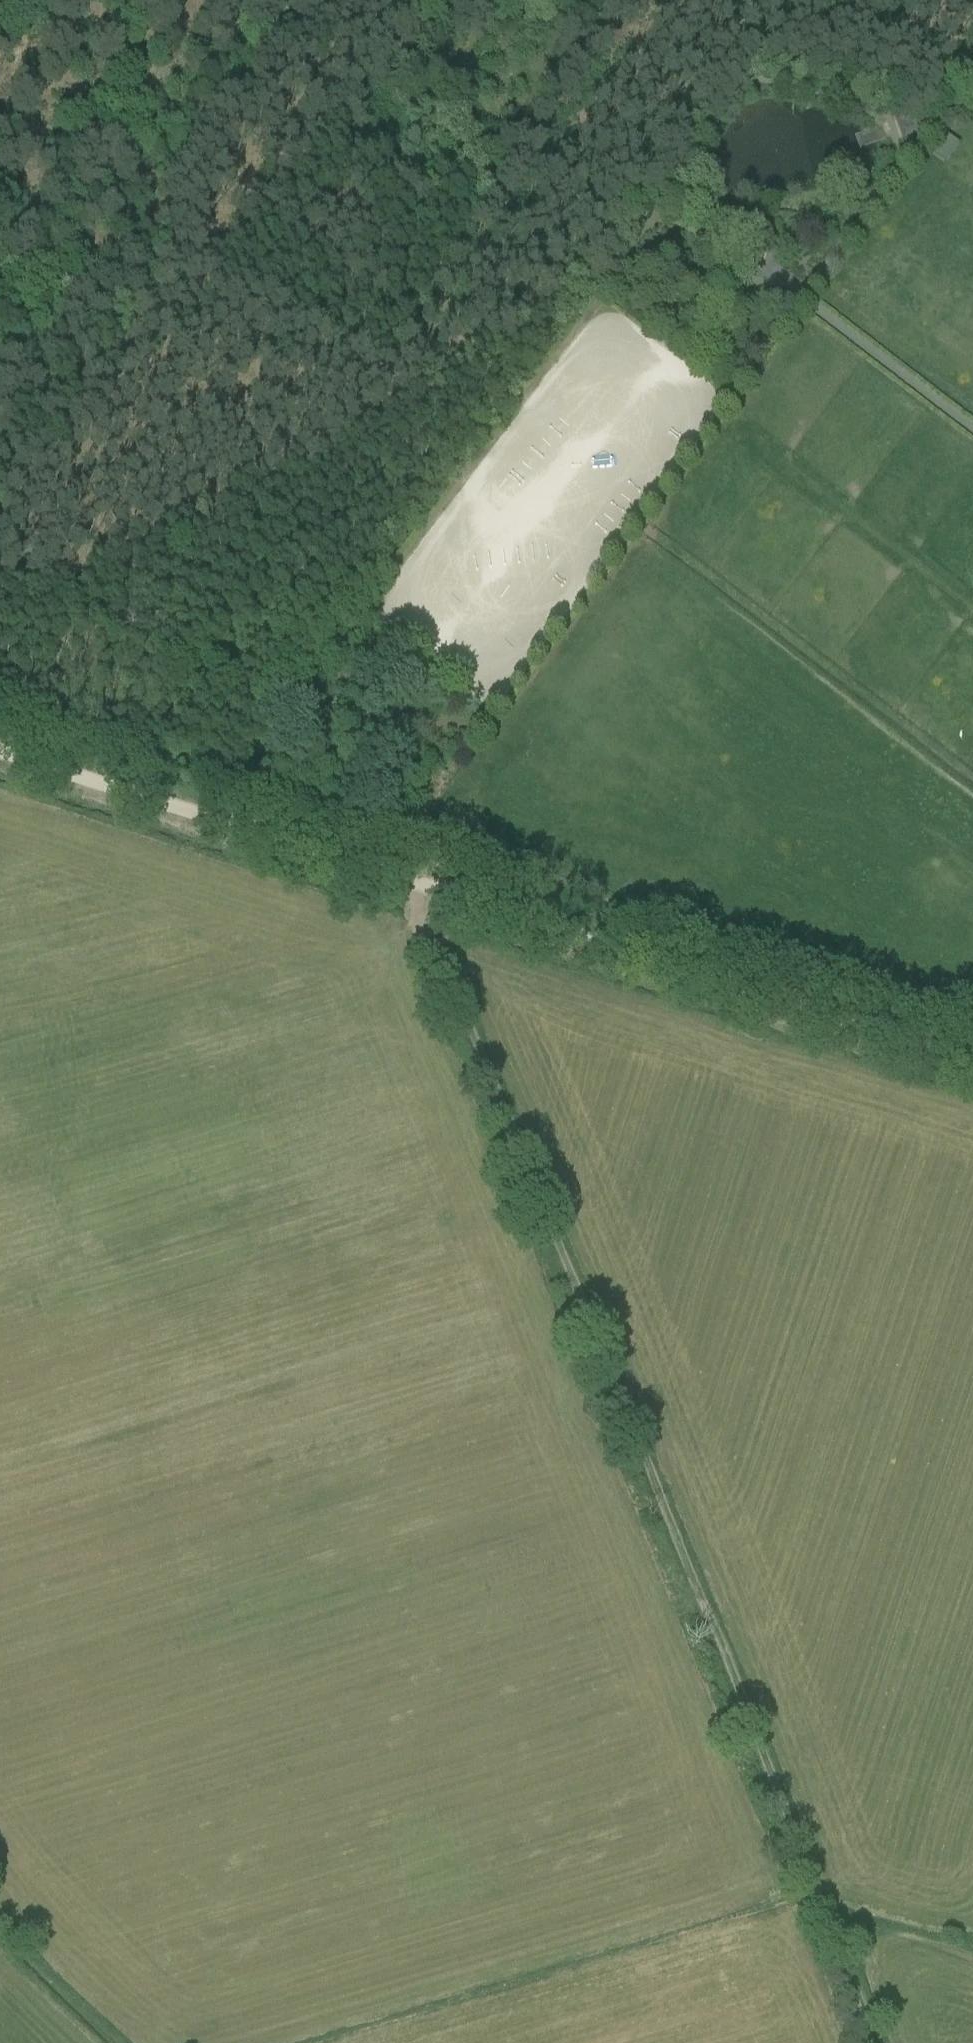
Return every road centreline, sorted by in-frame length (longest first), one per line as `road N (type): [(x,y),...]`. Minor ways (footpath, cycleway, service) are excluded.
road 1 (track): [(874,2042),(406,870)]
road 2 (track): [(0,745),(972,1057)]

